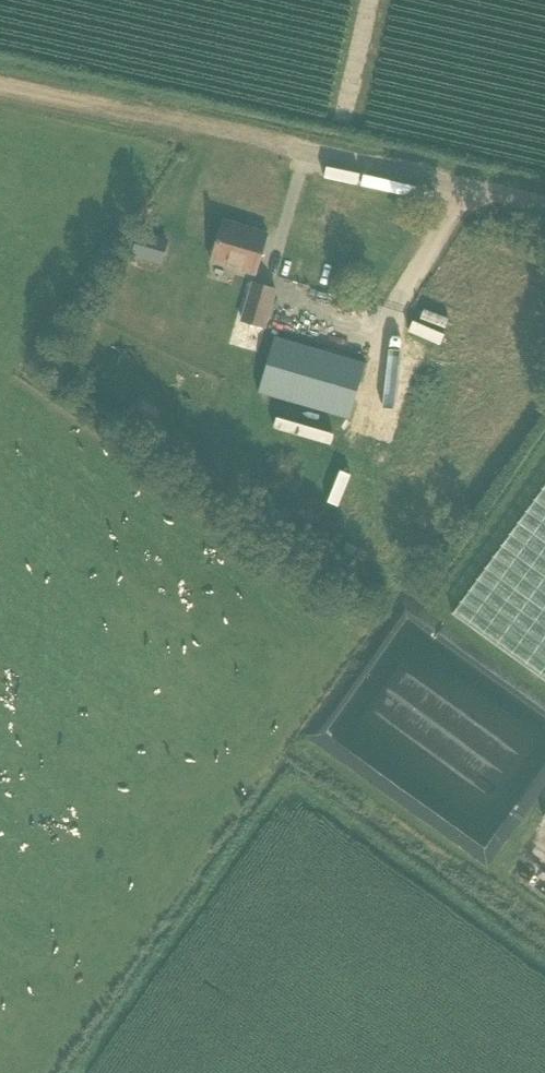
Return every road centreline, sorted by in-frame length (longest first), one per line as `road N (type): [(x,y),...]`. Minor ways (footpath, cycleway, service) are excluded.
road 1 (track): [(0,83),(279,145)]
road 2 (unclassified): [(279,145),(544,206)]

